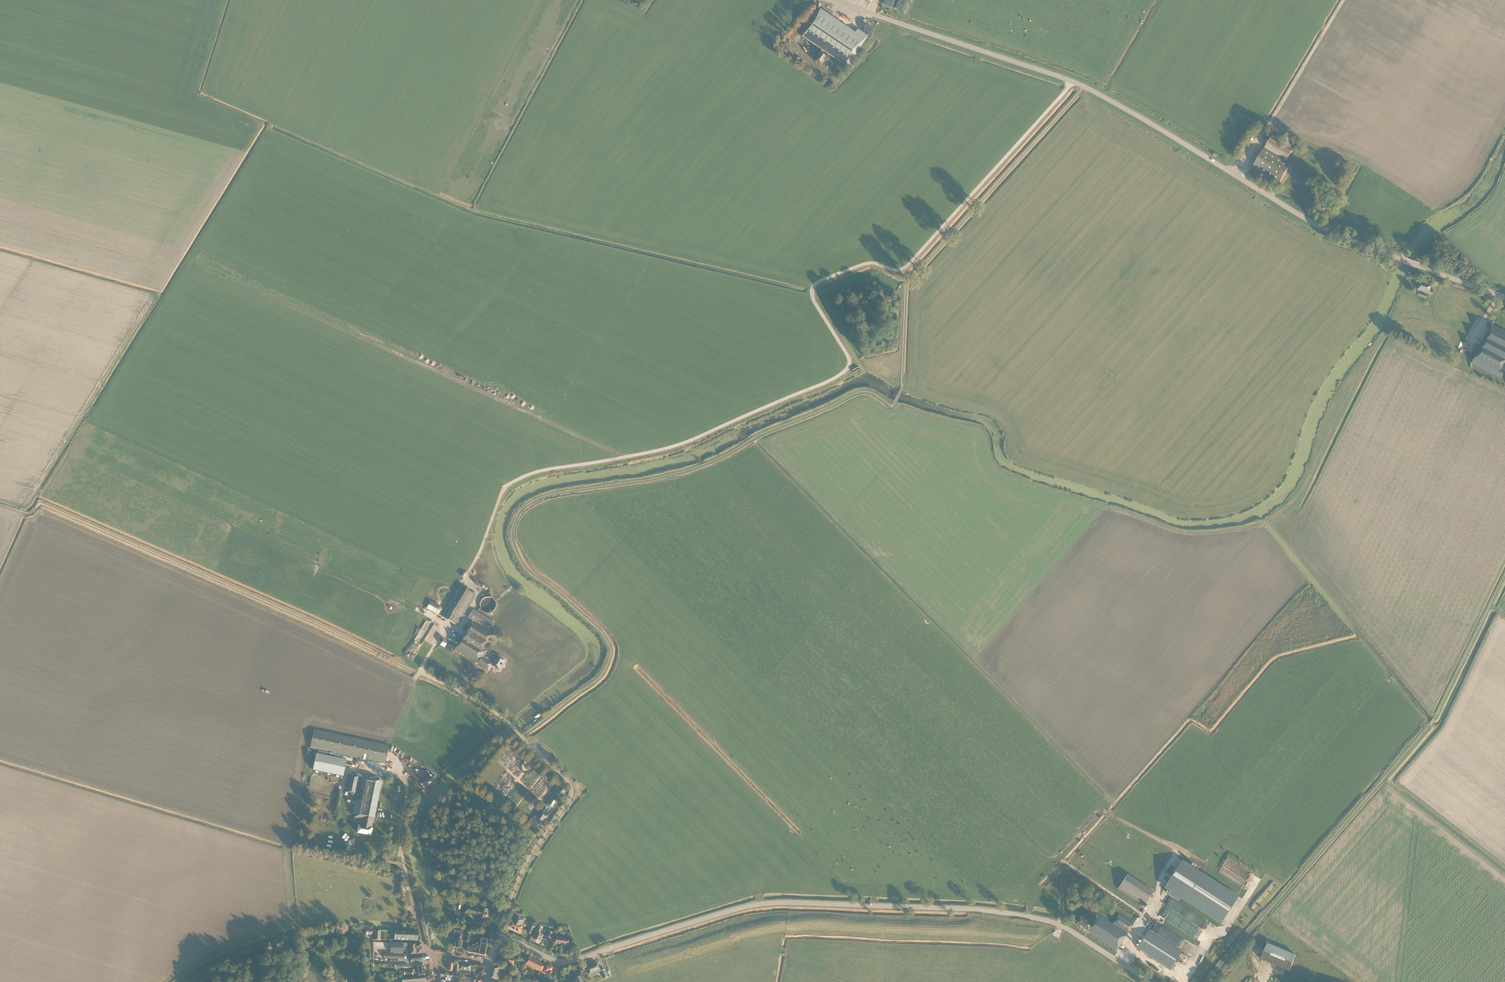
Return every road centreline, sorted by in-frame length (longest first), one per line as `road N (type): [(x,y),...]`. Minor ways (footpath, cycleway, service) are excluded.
road 1 (track): [(1074,82),(905,268),(871,263),(817,283),(814,301),(850,360),(847,370),(682,444),(532,474),(503,488),(468,577),(481,595),(459,631),(443,632),(422,673)]
road 2 (tertiary): [(1504,297),(1329,231),(1085,86),(832,0)]
road 3 (tertiary): [(1148,981),(1046,920),(972,909),(788,902),(726,912),(559,961)]
road 4 (unclassified): [(504,941),(514,889),(571,786),(507,721),(422,673)]
road 5 (residential): [(426,955),(402,849),(407,786),(394,761)]

